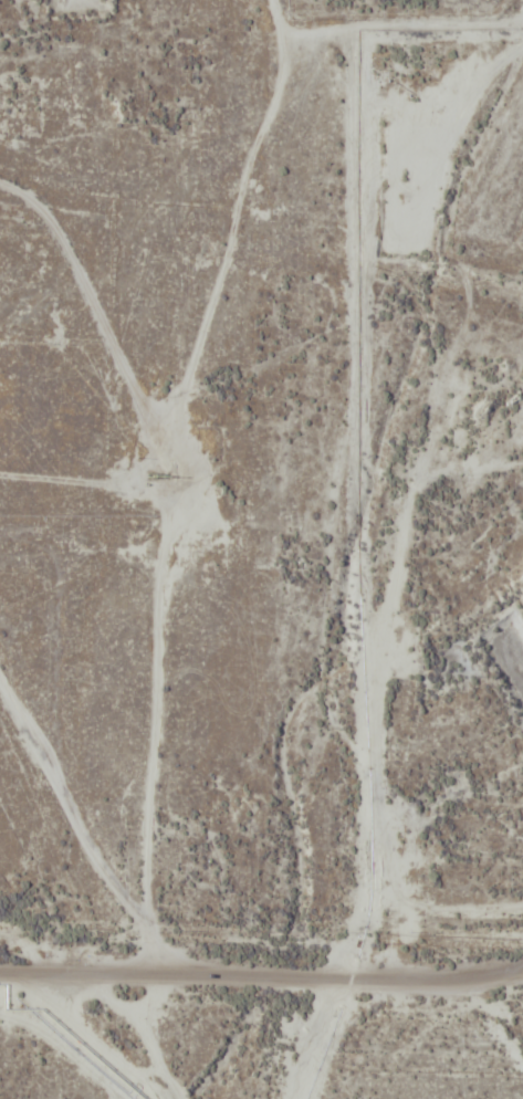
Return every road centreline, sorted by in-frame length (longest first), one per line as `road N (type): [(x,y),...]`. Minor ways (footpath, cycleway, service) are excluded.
road 1 (residential): [(0,676),(84,837),(176,971),(389,981),(522,976)]
road 2 (residential): [(522,20),(359,25),(322,36),(286,28),(275,0)]
road 3 (residential): [(176,971),(0,971)]
road 4 (residential): [(130,555),(0,542)]

